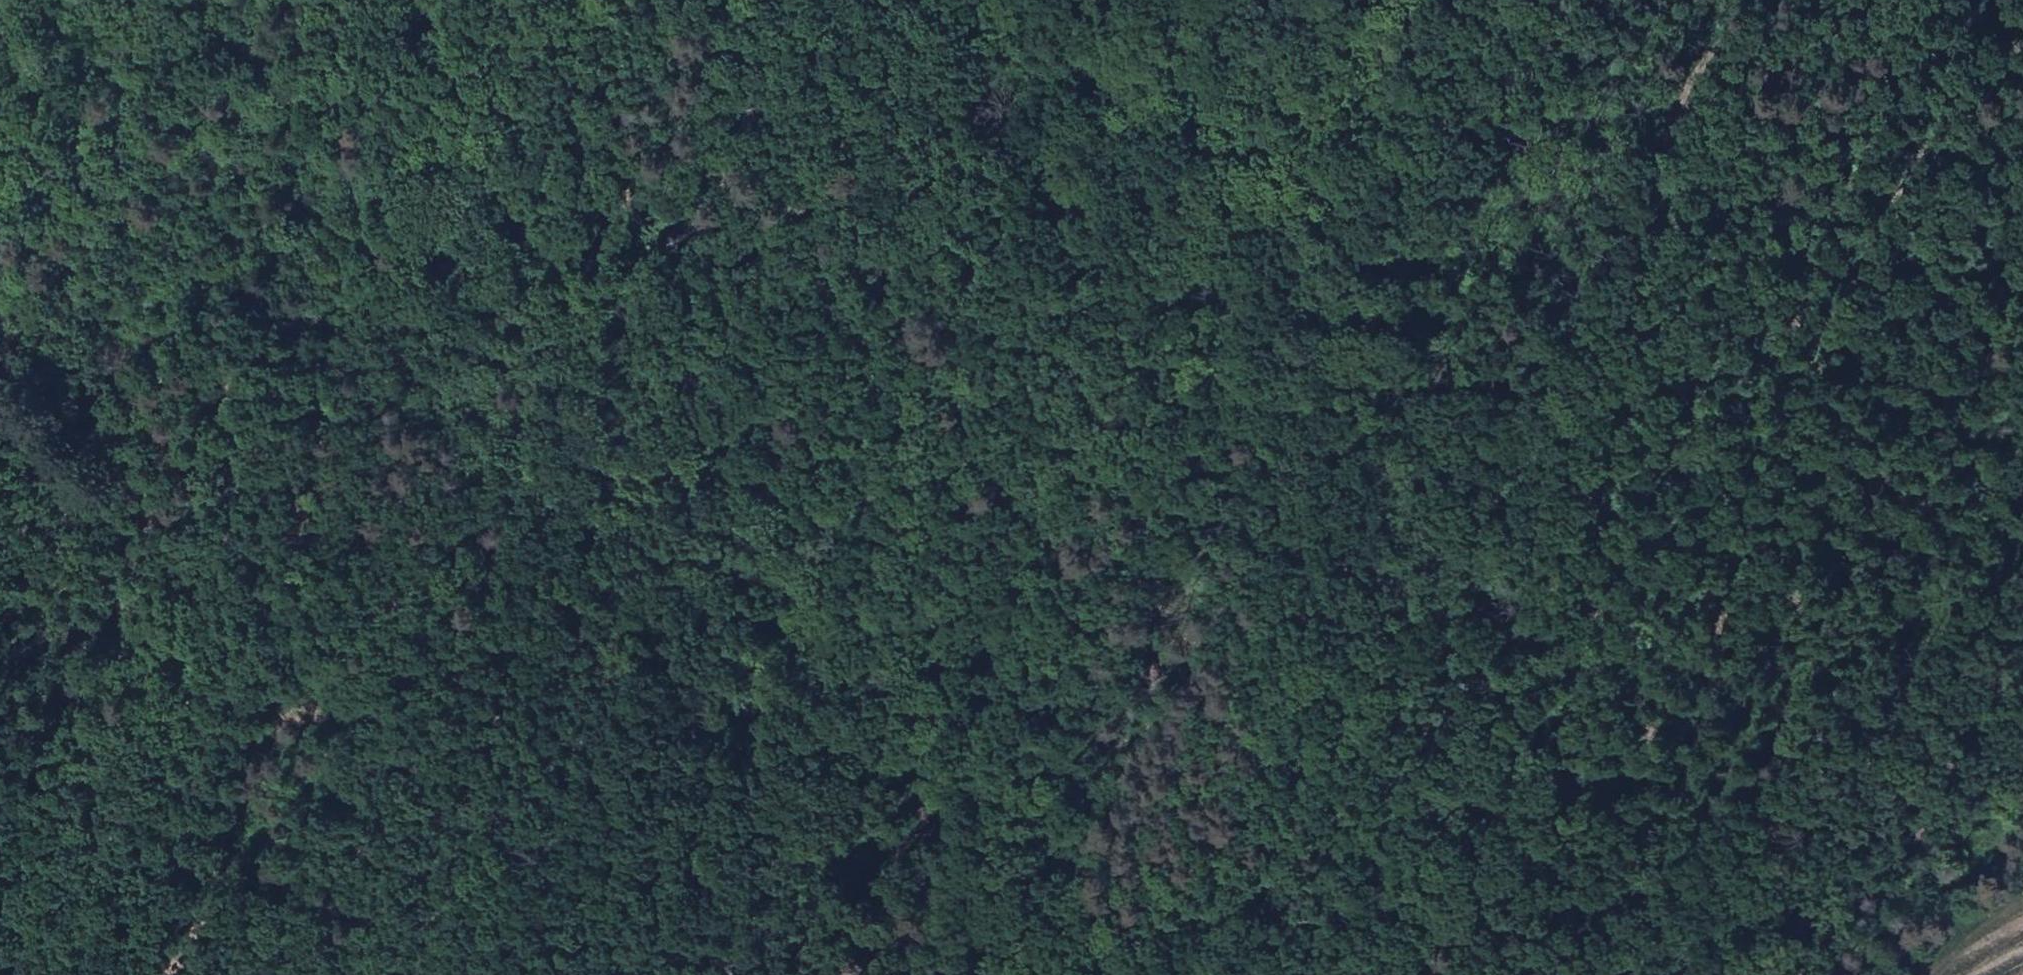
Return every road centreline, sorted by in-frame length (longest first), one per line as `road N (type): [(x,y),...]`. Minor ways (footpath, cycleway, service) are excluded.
road 1 (track): [(1800,974),(1864,891),(2022,761)]

